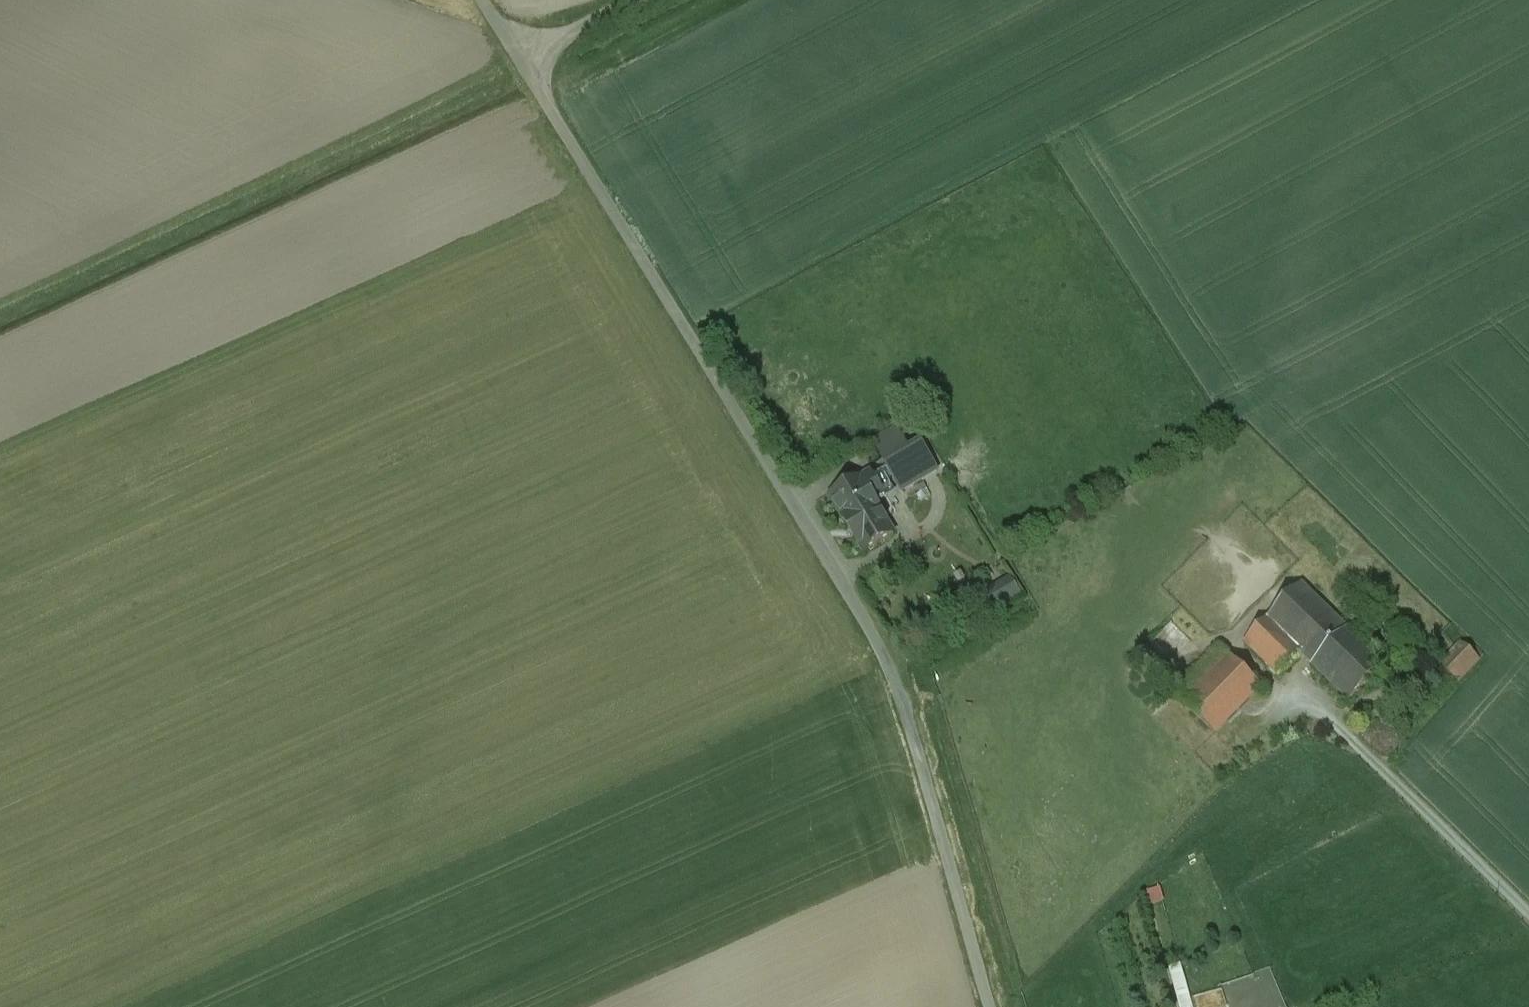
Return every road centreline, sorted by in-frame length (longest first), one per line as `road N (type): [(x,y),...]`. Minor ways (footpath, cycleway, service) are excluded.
road 1 (unclassified): [(987,1006),(885,655),(519,60)]
road 2 (unclassified): [(519,60),(629,0)]

